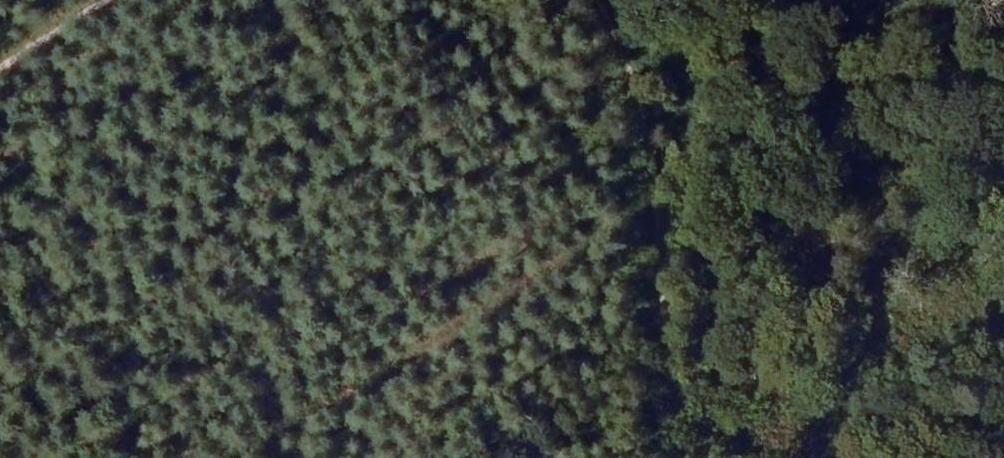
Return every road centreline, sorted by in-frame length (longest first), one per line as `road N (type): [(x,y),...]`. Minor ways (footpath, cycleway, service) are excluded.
road 1 (track): [(577,0),(613,125),(658,215),(676,457)]

